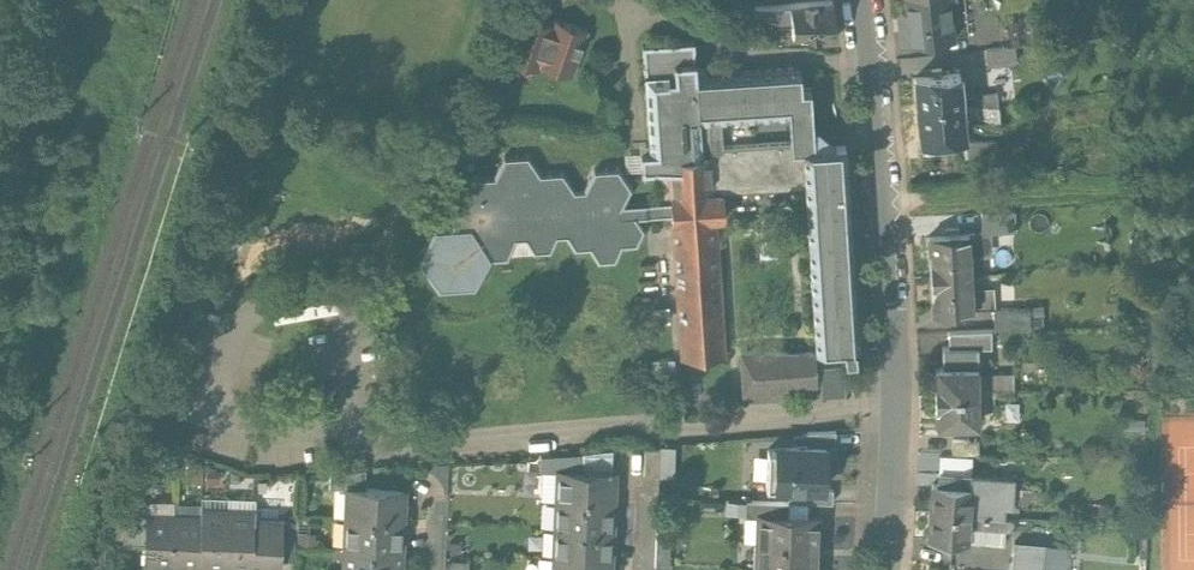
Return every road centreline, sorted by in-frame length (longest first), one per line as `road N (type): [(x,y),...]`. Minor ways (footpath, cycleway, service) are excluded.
road 1 (track): [(327,0),(137,569)]
road 2 (residential): [(869,0),(908,487),(902,569)]

